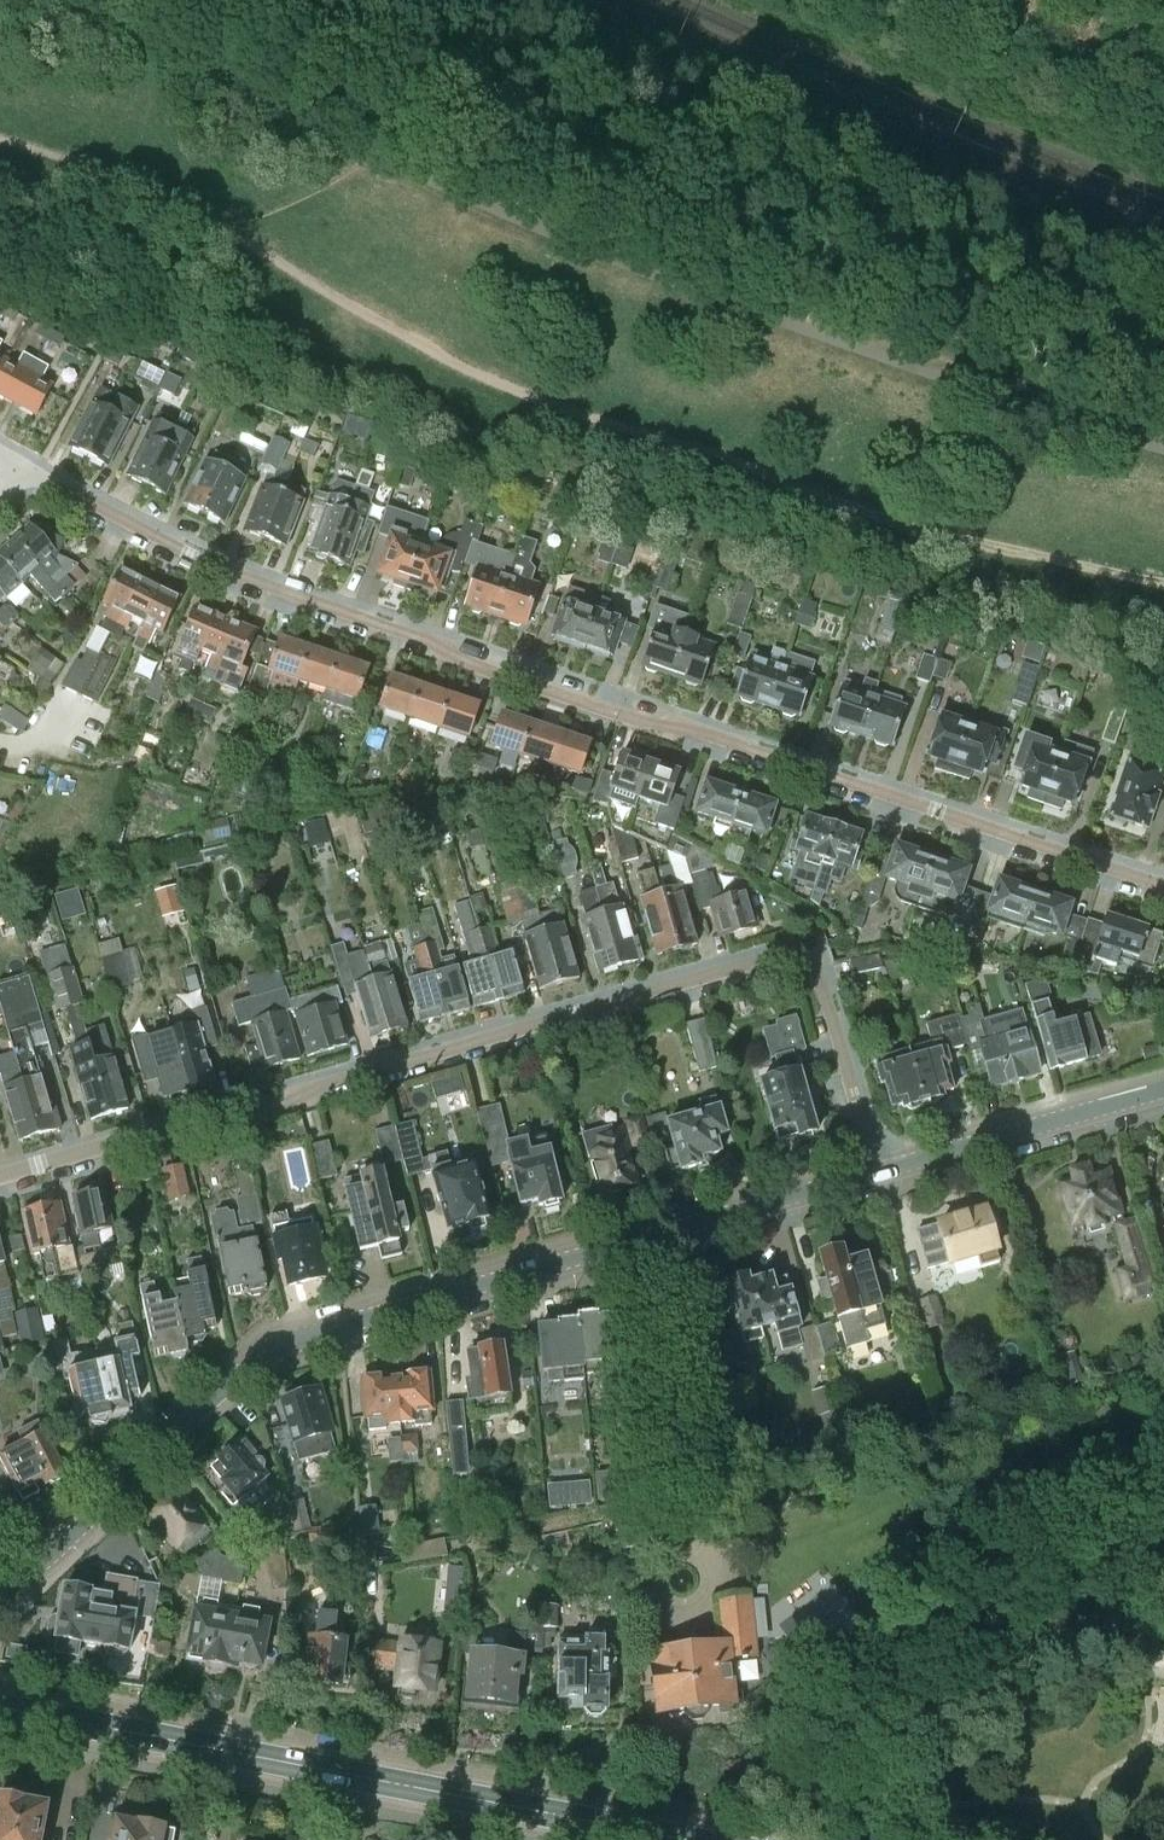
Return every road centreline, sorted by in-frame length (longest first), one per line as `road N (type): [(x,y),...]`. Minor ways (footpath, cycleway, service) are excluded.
road 1 (residential): [(25,470),(188,555),(305,604),(1163,888)]
road 2 (residential): [(0,1181),(766,963),(790,964),(823,994),(882,1173)]
road 3 (secondary): [(0,1585),(52,1551),(237,1378),(283,1351),(882,1173)]
road 4 (primary): [(685,1839),(0,1706)]
road 5 (secondary): [(882,1173),(1163,1092)]

